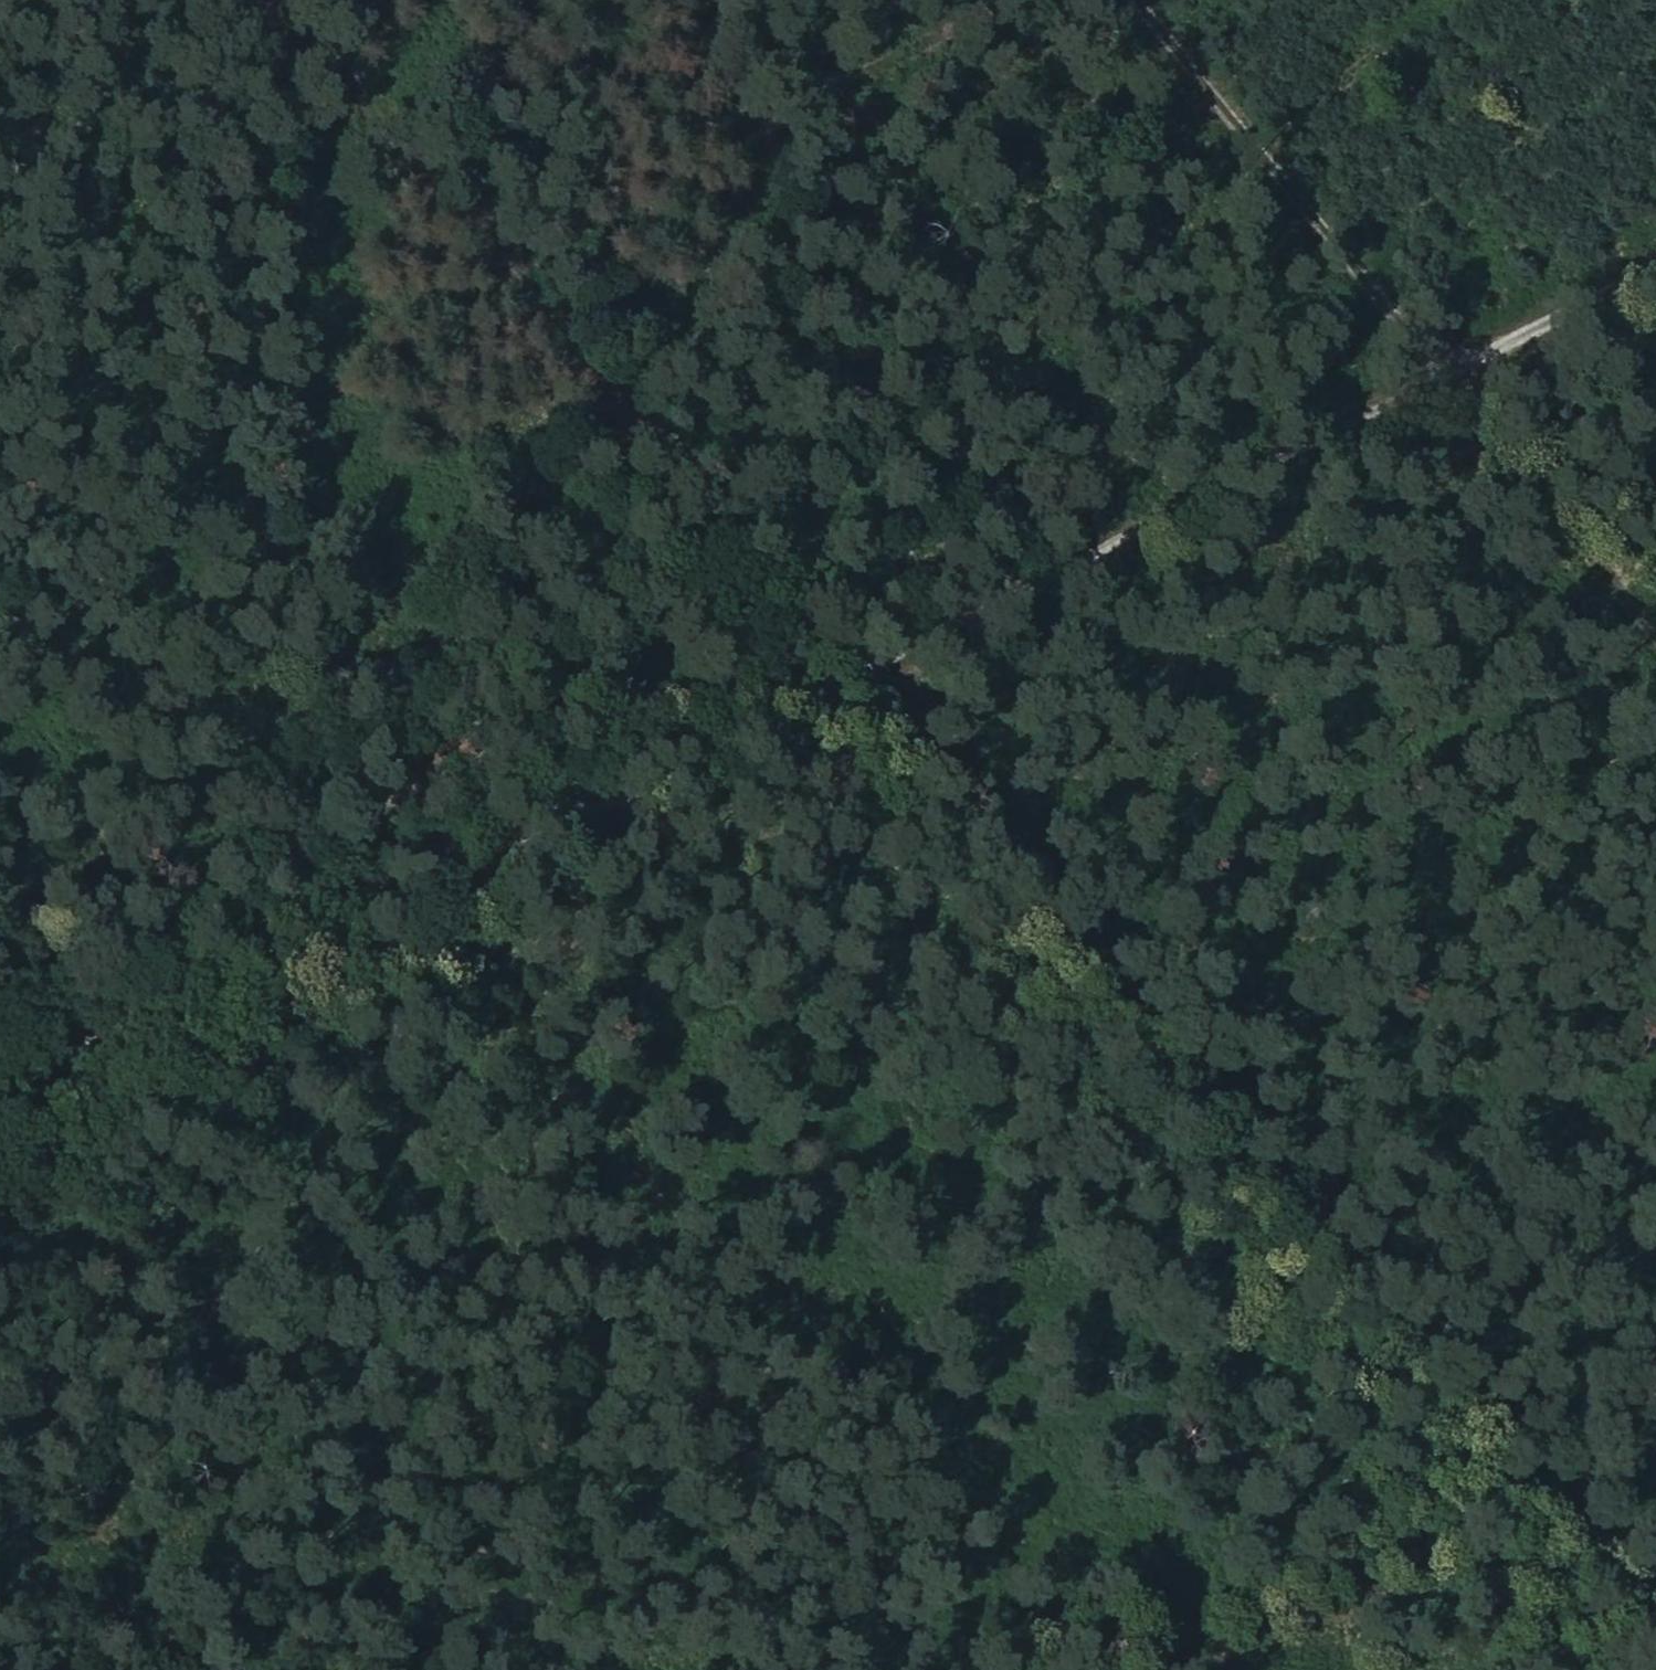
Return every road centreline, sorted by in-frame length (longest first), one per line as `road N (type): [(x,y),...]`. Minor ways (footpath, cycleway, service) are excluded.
road 1 (track): [(0,1078),(1655,260)]
road 2 (track): [(1129,0),(1433,371)]

